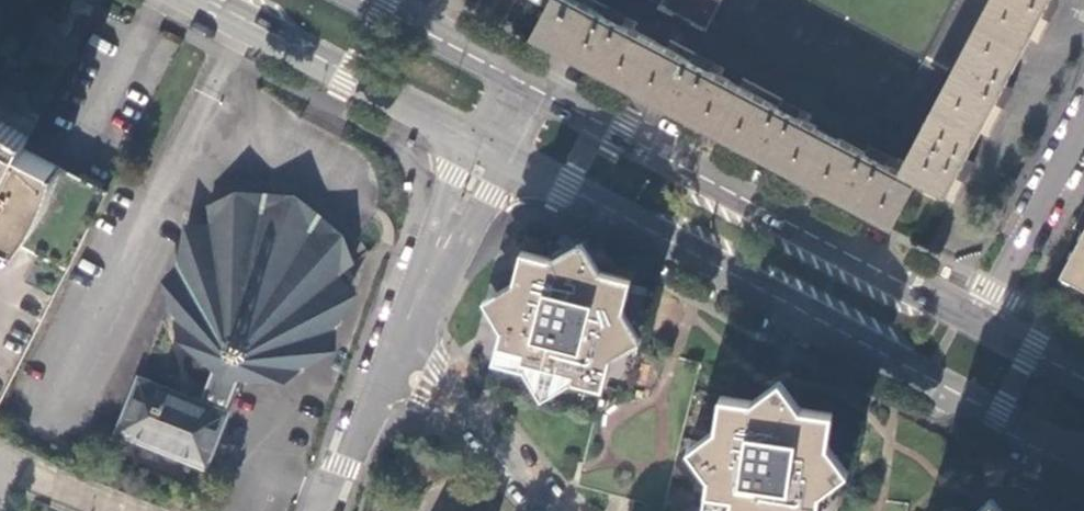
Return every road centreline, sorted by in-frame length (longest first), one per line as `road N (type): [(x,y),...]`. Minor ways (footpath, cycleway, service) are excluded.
road 1 (secondary): [(486,143),(1083,451)]
road 2 (secondary): [(975,333),(510,91)]
road 3 (secondary): [(206,0),(486,143)]
road 4 (residential): [(975,333),(1083,116)]
road 5 (residential): [(558,510),(428,384),(400,338)]
road 6 (residential): [(486,143),(400,338)]
road 7 (secondary): [(510,91),(335,0)]
road 8 (residential): [(400,338),(328,510)]
road 9 (secondary): [(1083,389),(975,333)]

